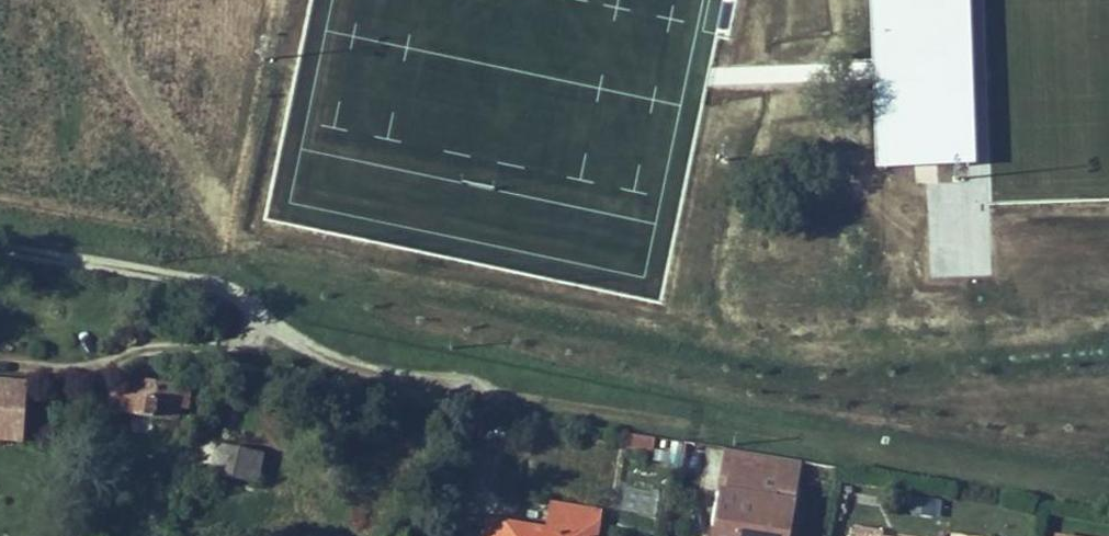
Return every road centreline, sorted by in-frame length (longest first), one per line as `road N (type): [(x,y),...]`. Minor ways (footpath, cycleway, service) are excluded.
road 1 (track): [(489,396),(470,385),(345,372),(189,279),(0,246)]

